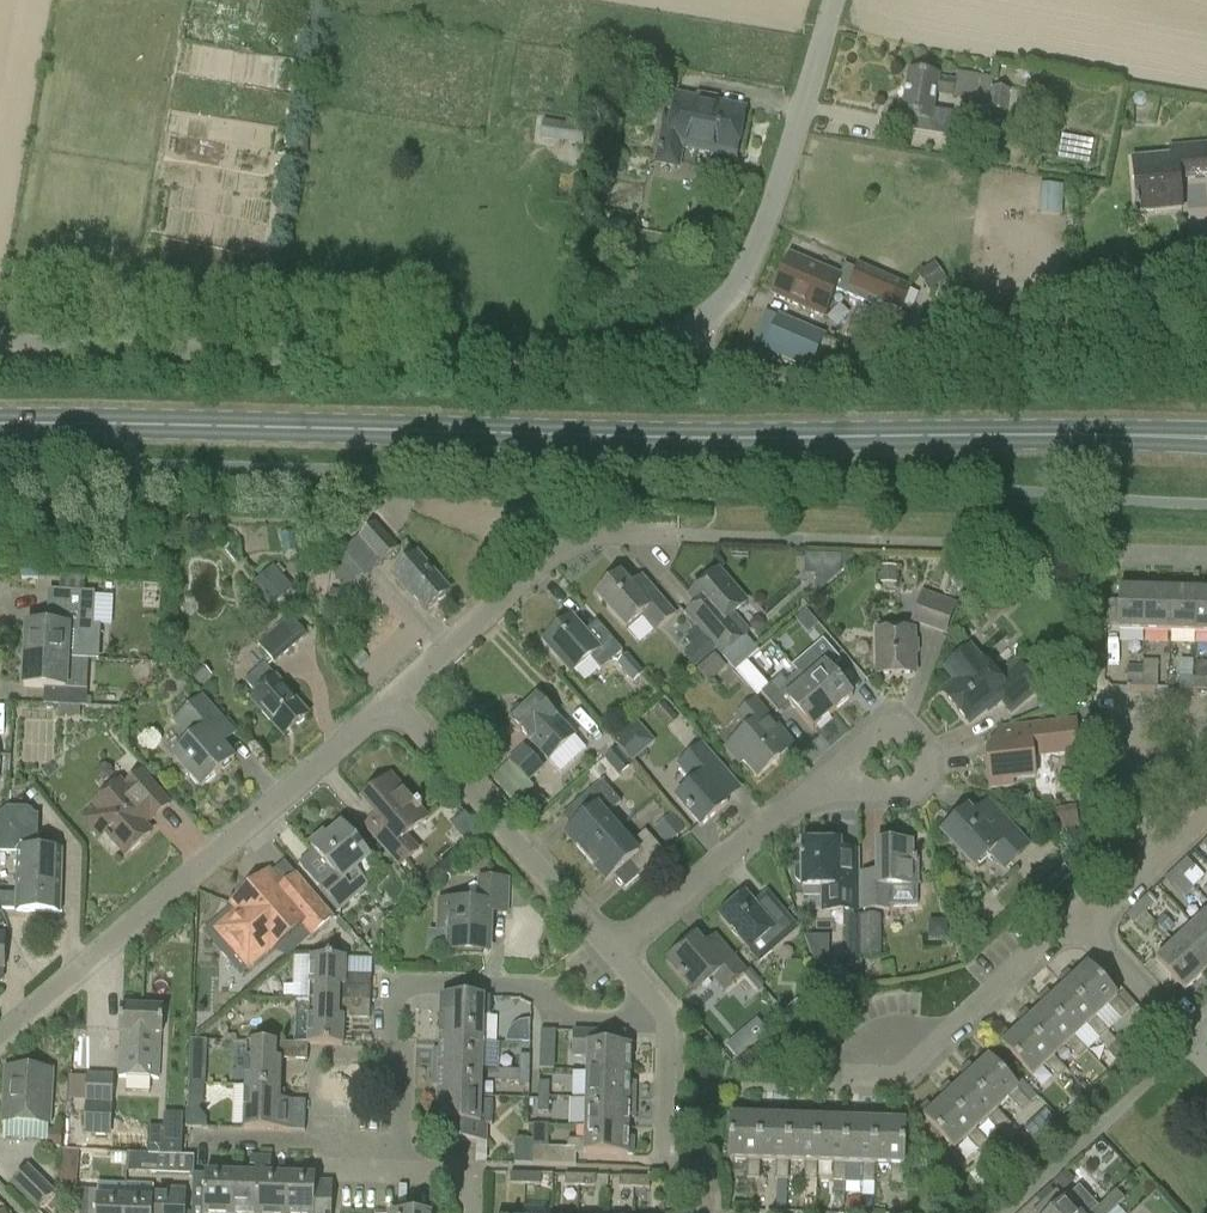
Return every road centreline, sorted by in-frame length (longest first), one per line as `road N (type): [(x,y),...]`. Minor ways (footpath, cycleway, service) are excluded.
road 1 (secondary): [(0,427),(1206,438)]
road 2 (unclassified): [(695,329),(544,362),(0,347)]
road 3 (residential): [(707,1212),(707,1201),(666,1152),(671,1019),(392,698)]
road 4 (unclassified): [(695,329),(714,358),(840,370),(1163,267),(1206,265)]
road 5 (residential): [(0,1041),(392,698)]
road 6 (residential): [(882,1057),(922,1059),(1074,921),(1206,1060)]
road 7 (unclassified): [(695,329),(740,296),(781,196),(836,0)]
road 8 (residential): [(392,698),(564,549),(599,536),(664,534)]

